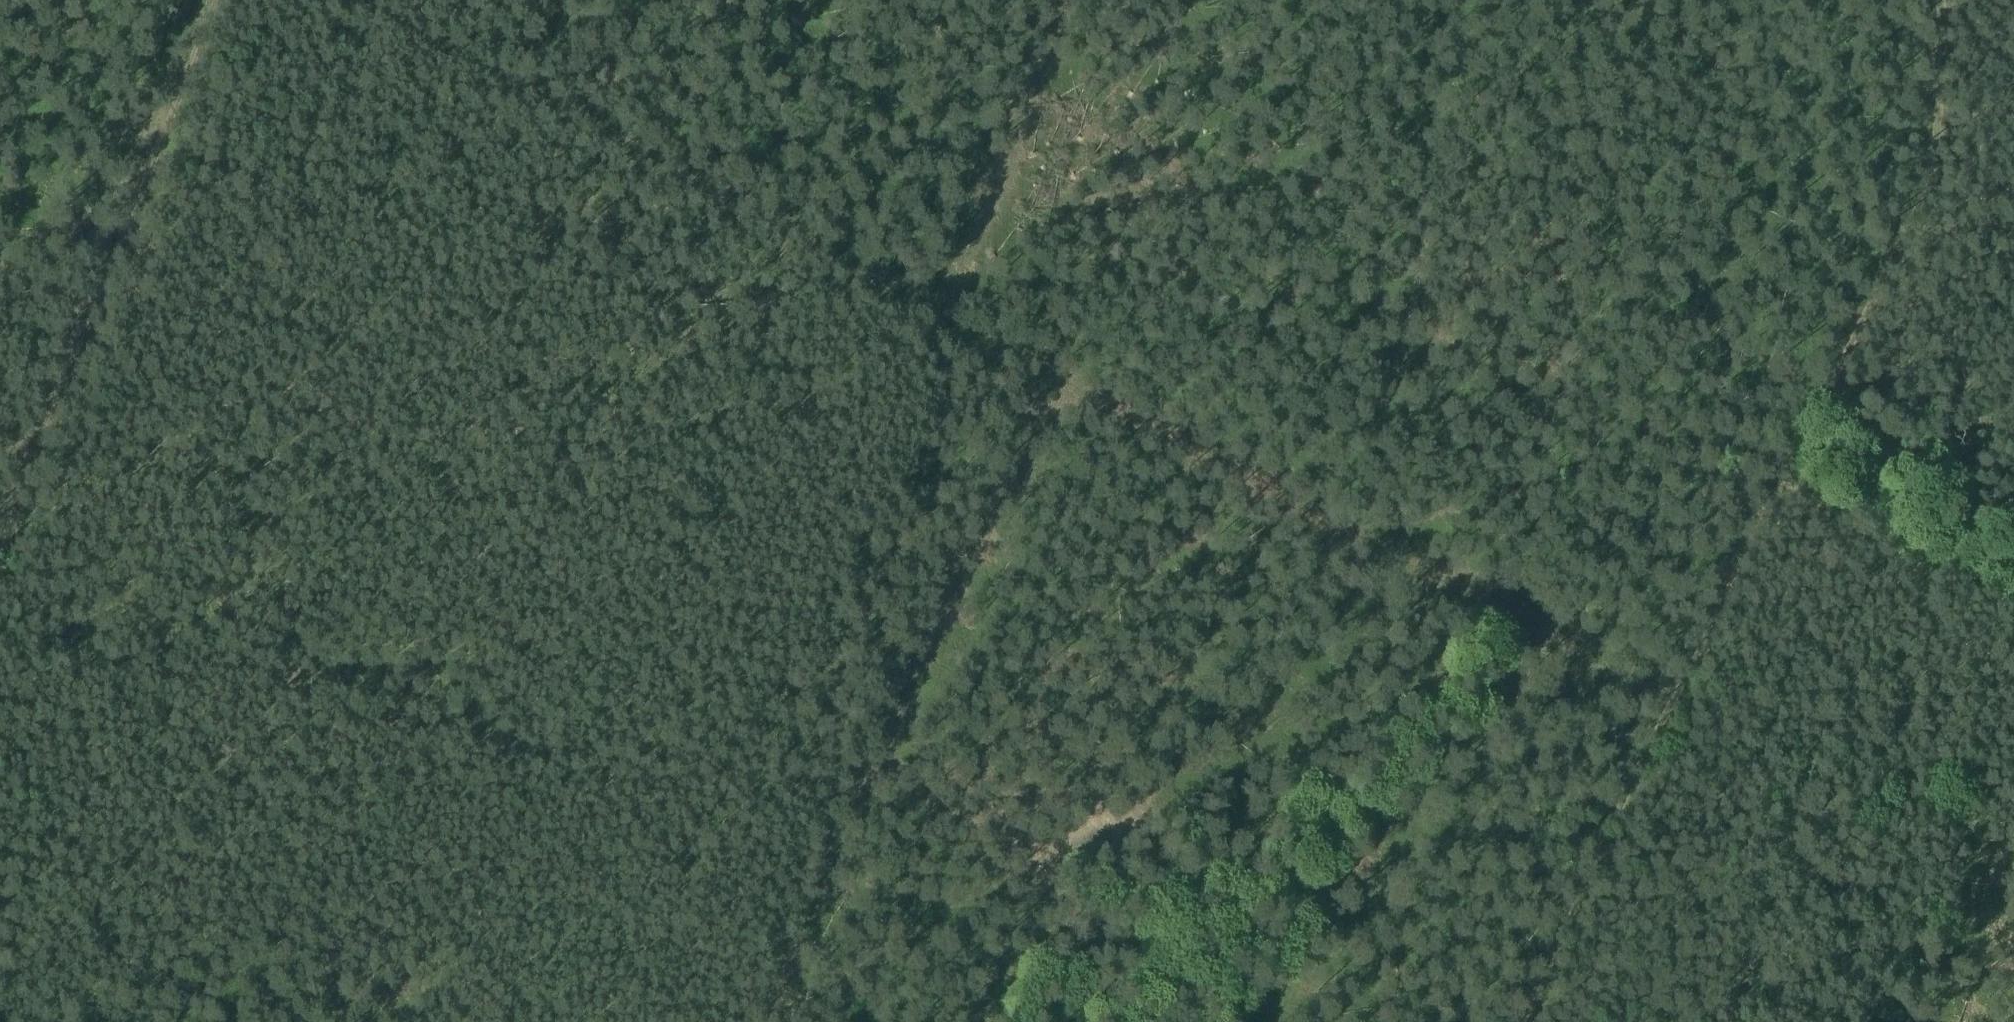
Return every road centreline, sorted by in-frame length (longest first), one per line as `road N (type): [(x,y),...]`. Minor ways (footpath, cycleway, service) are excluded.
road 1 (track): [(1525,1021),(1619,801),(1917,219),(1936,164),(1929,0)]
road 2 (track): [(0,500),(200,0)]

